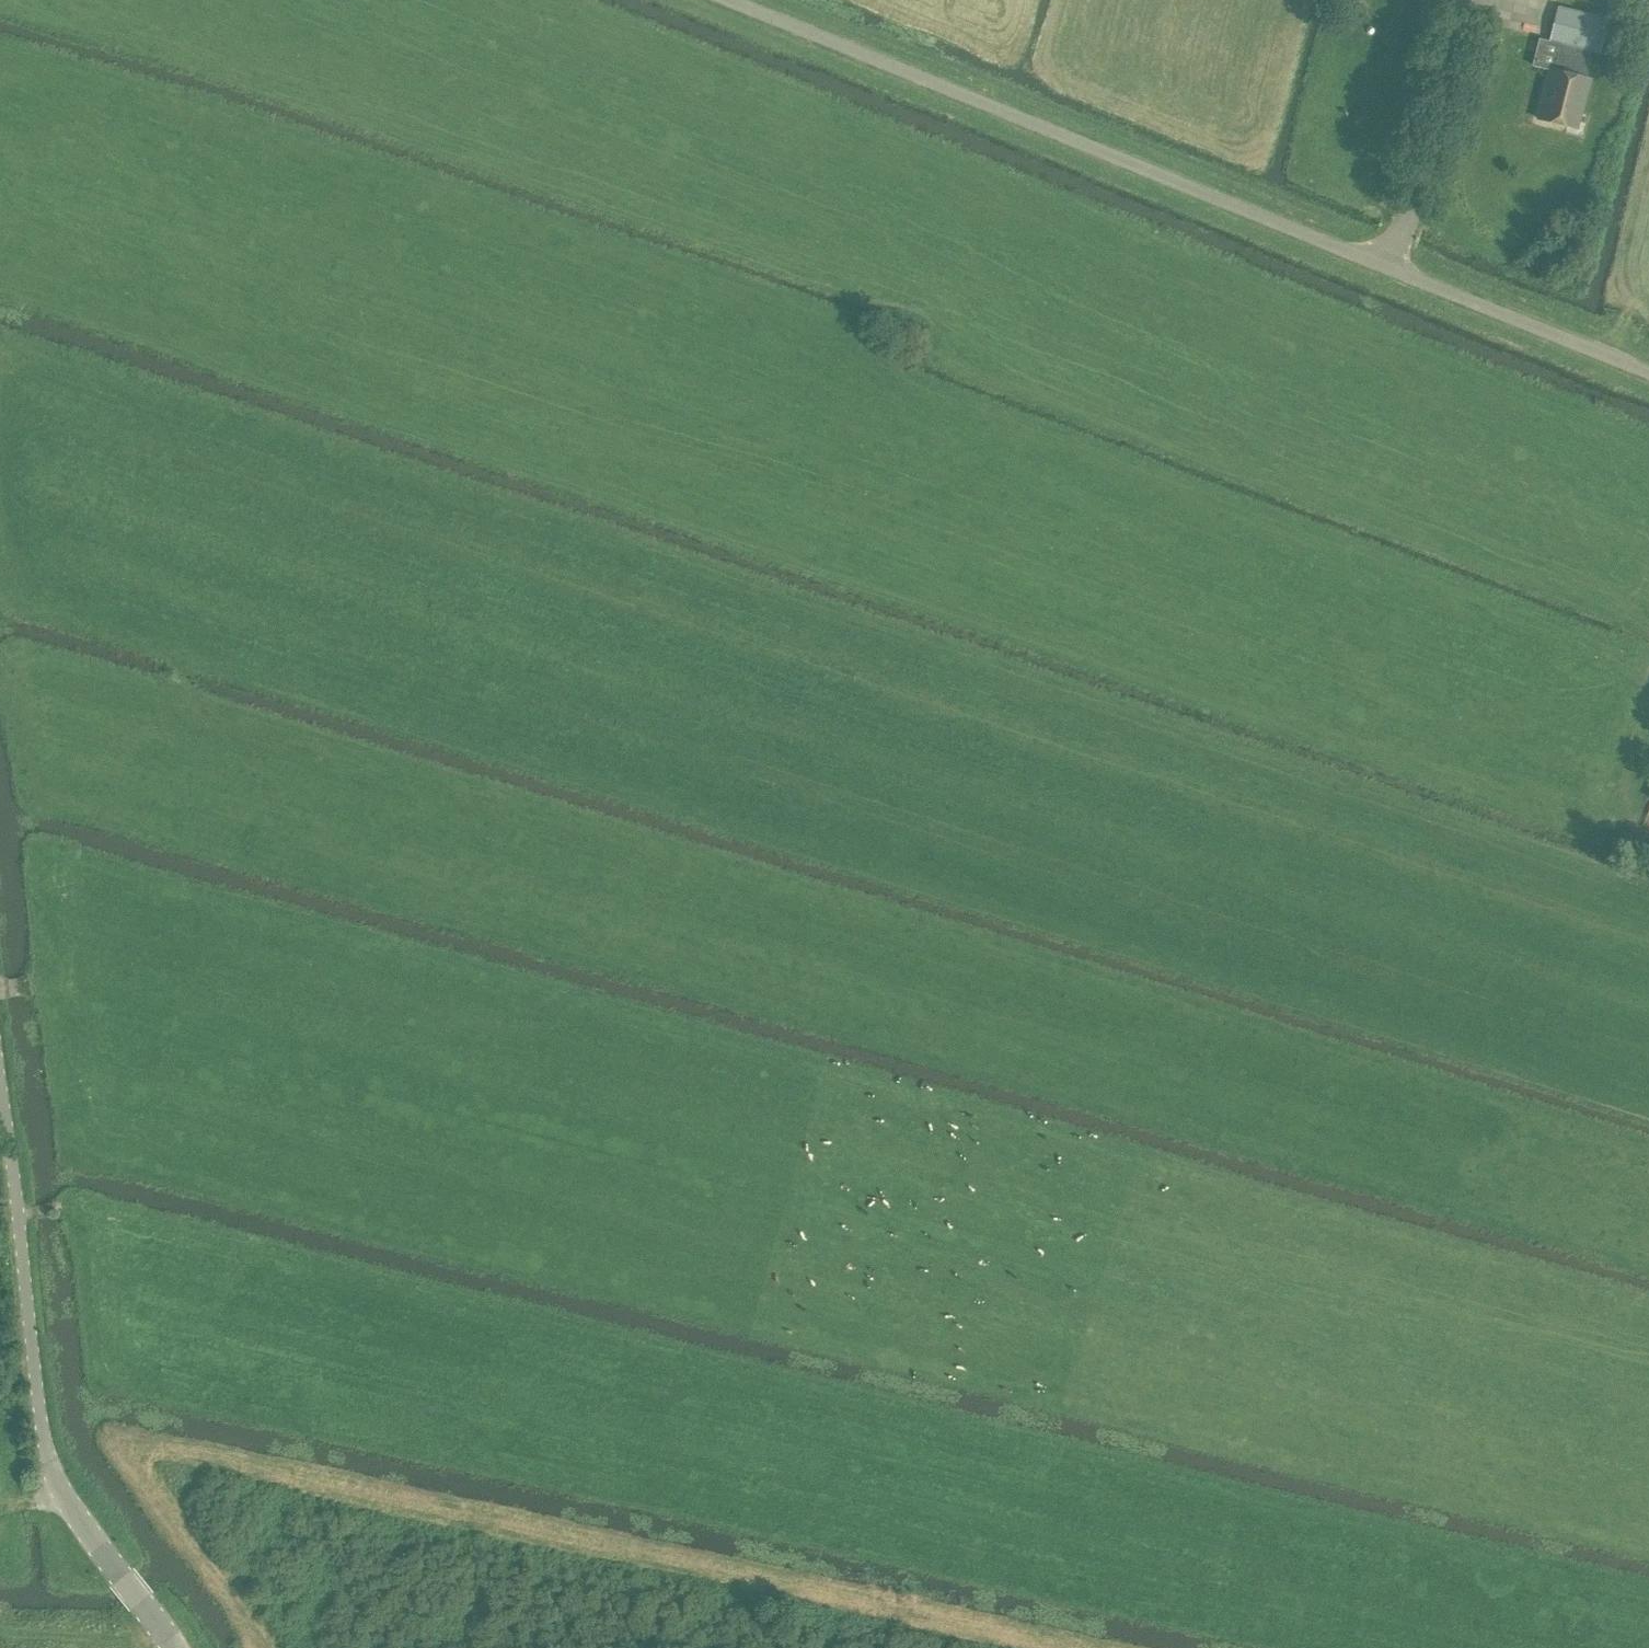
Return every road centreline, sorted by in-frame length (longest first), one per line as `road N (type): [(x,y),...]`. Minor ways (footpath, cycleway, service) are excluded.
road 1 (unclassified): [(733,0),(1648,370)]
road 2 (tertiary): [(179,1647),(47,1464),(0,1090)]
road 3 (track): [(1467,0),(1394,268)]

